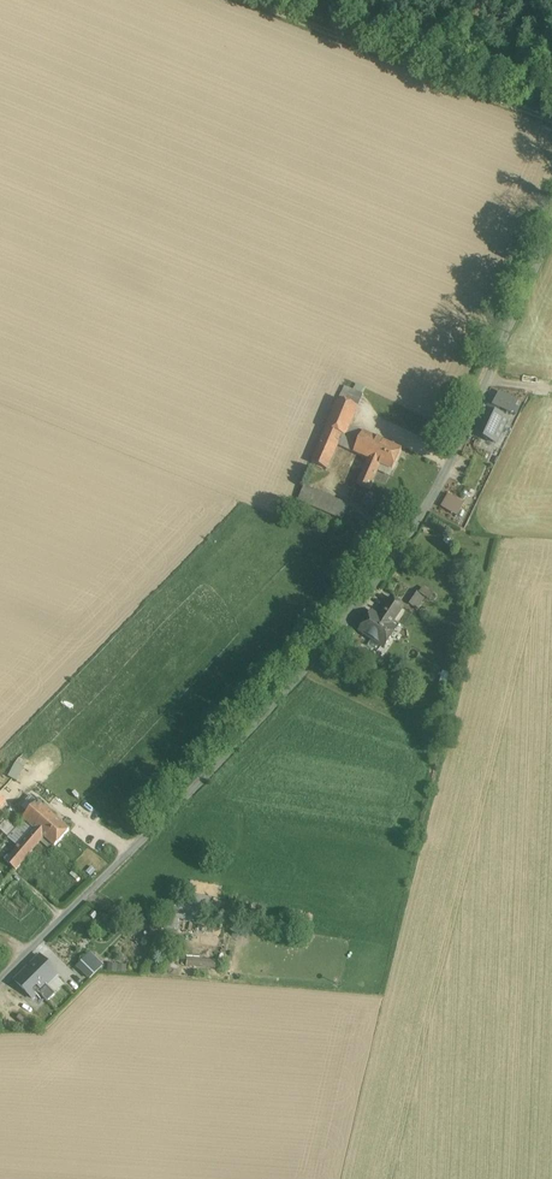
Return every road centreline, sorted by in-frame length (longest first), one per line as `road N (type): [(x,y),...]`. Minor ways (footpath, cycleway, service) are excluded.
road 1 (unclassified): [(0,985),(347,619),(437,489),(551,227)]
road 2 (track): [(274,0),(551,108)]

